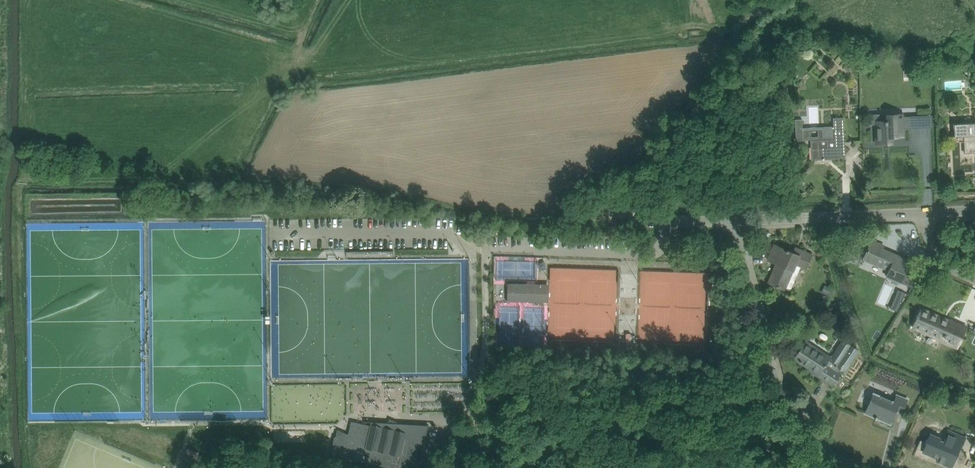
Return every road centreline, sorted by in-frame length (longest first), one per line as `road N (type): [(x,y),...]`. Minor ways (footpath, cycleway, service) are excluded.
road 1 (residential): [(859,467),(816,450),(793,426),(777,393),(734,220)]
road 2 (residential): [(922,212),(734,220)]
road 3 (unclassified): [(734,220),(608,211)]

